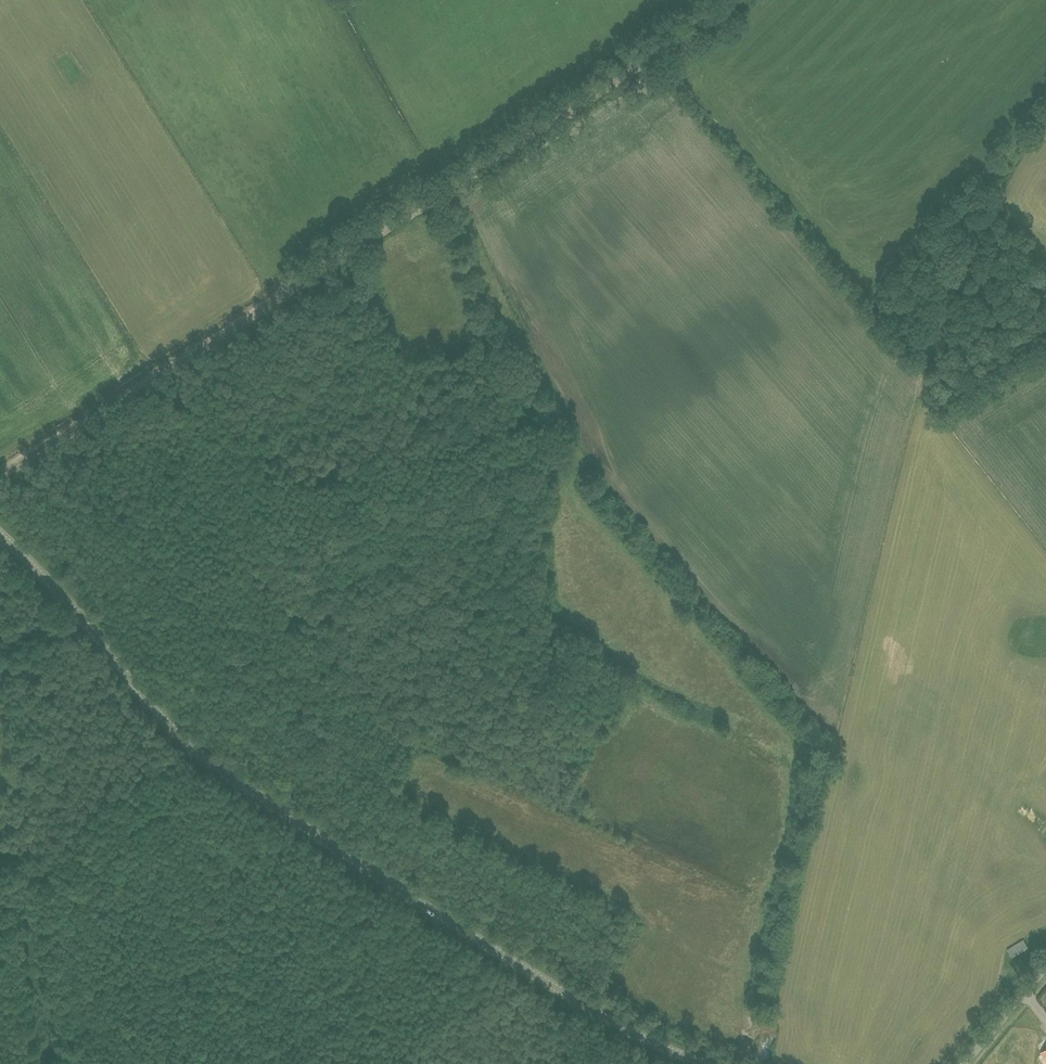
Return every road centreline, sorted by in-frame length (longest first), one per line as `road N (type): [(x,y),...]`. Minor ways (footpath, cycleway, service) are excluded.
road 1 (tertiary): [(699,1063),(634,1033),(207,764),(0,534)]
road 2 (track): [(728,0),(442,194),(0,474)]
road 3 (unclassified): [(966,1063),(1045,964)]

